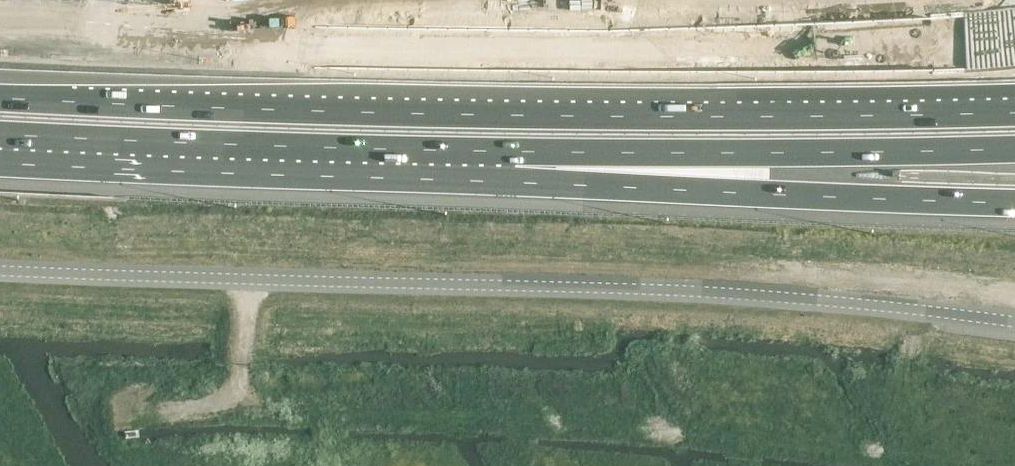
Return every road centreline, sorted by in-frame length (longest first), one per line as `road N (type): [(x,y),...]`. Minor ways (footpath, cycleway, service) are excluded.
road 1 (unclassified): [(1014,325),(825,300),(0,268)]
road 2 (motorway): [(0,30),(861,51),(1014,40)]
road 3 (motorway): [(84,114),(793,161),(1014,185)]
road 4 (motorway): [(84,114),(1014,97)]
road 5 (track): [(168,413),(239,388),(251,277)]

